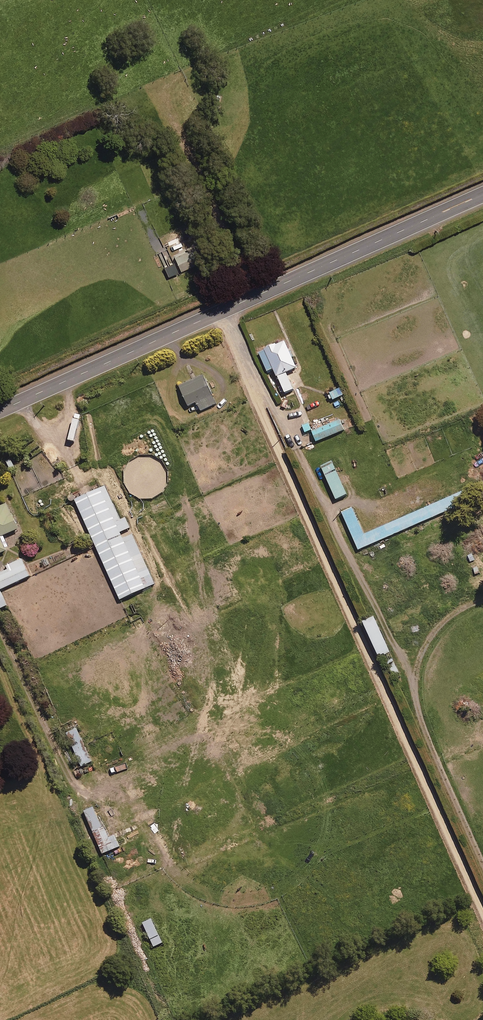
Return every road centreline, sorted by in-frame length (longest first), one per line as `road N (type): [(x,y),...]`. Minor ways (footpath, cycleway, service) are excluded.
road 1 (secondary): [(0,411),(482,194)]

